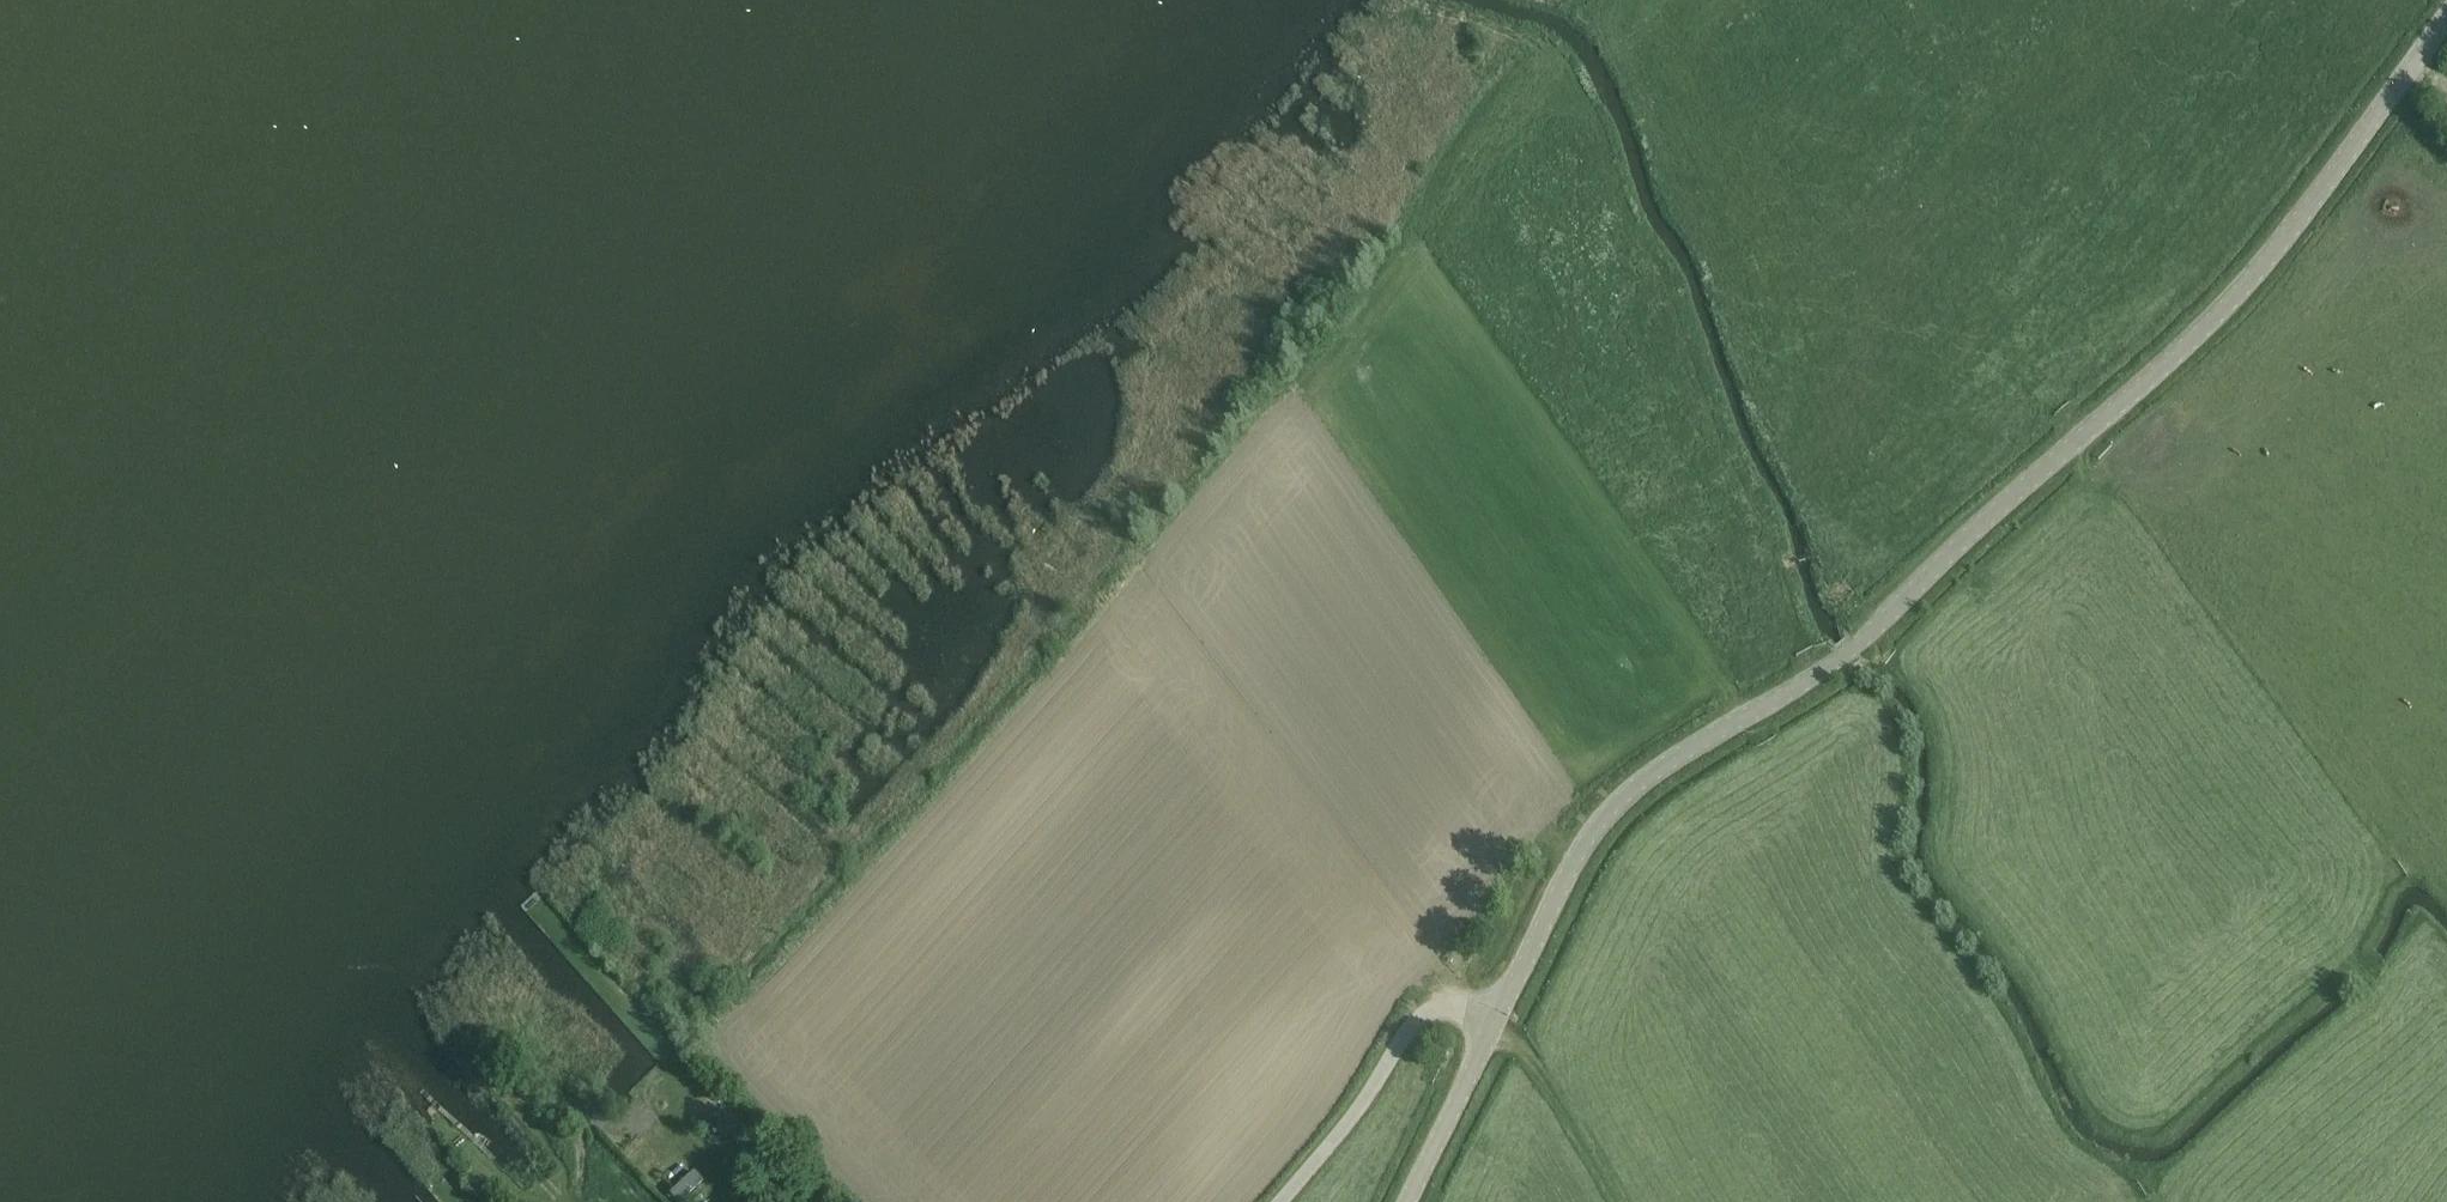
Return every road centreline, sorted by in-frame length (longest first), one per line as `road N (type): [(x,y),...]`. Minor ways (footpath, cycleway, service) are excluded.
road 1 (unclassified): [(1495,1018),(1586,841),(1618,797),(1859,644),(2203,332),(2446,23)]
road 2 (unclassified): [(1280,1201),(1352,1116),(1416,1017),(1461,1006),(1495,1018)]
road 3 (unclassified): [(1406,1201),(1495,1018)]

